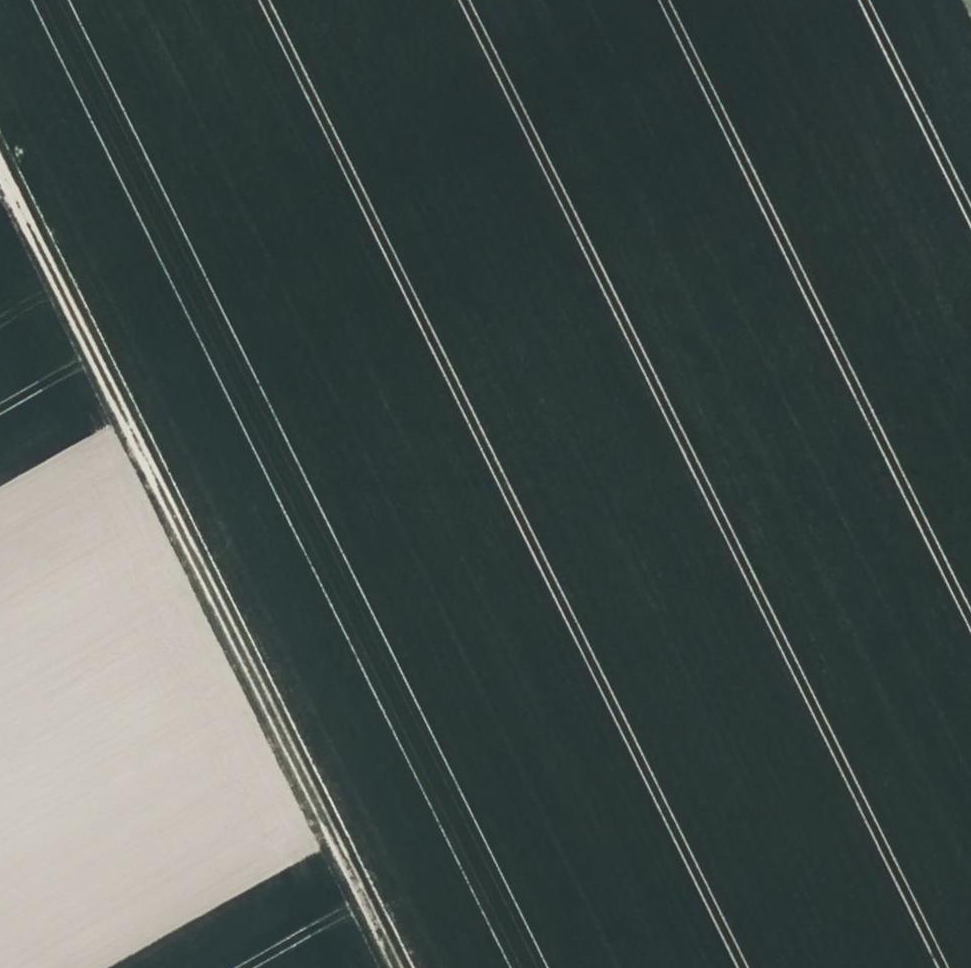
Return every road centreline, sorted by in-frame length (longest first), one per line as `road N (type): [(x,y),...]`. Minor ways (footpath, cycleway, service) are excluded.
road 1 (track): [(0,162),(398,967)]

